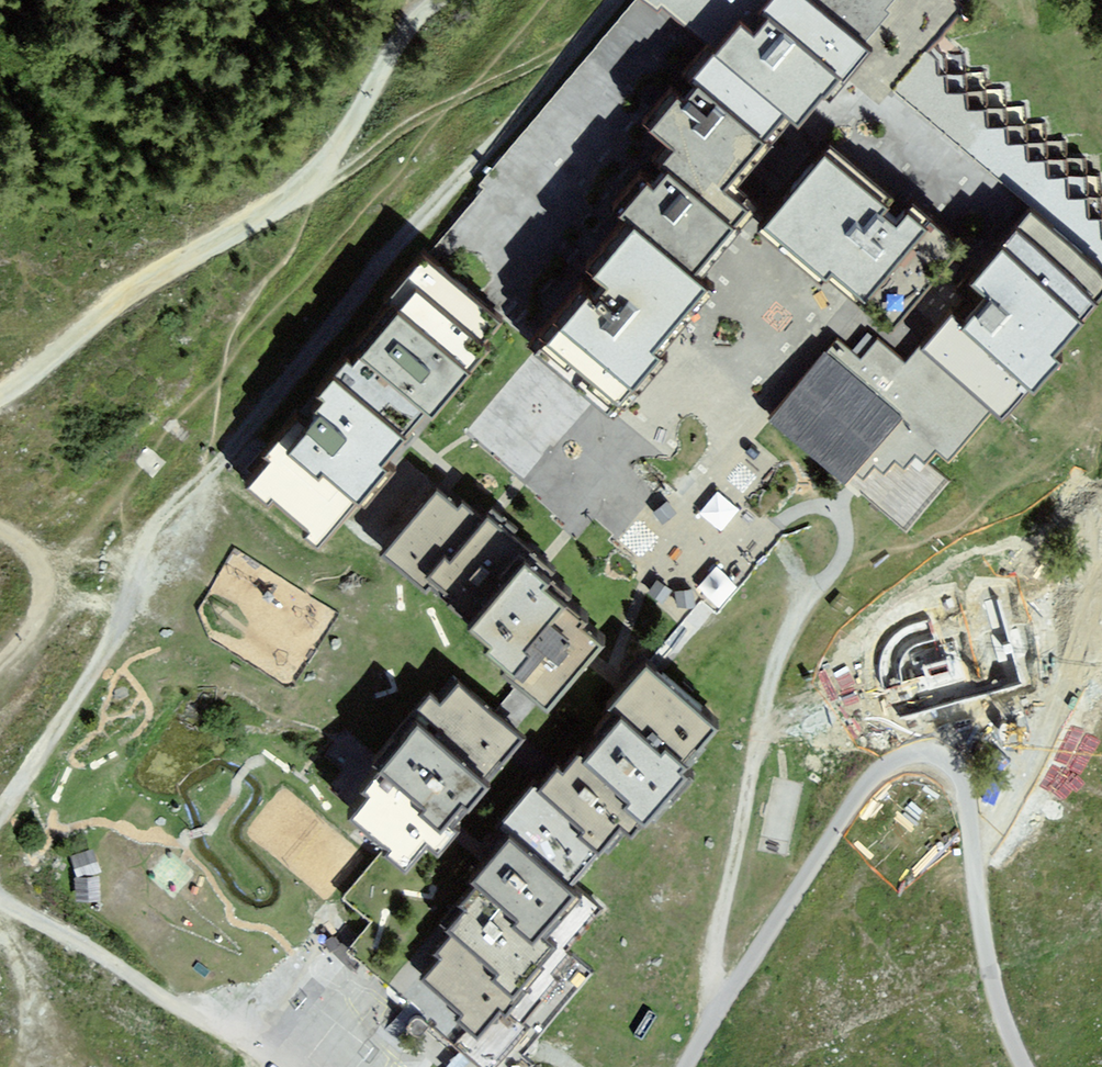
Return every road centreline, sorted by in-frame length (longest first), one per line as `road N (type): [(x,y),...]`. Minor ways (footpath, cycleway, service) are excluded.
road 1 (track): [(689,1066),(858,802),(880,774),(916,759),(939,761),(957,778),(979,930),(1002,1023),(1024,1066)]
road 2 (track): [(608,0),(205,491),(157,574)]
road 3 (track): [(0,397),(132,295),(322,186),(401,45),(452,0)]
road 4 (track): [(769,529),(797,511),(819,510),(834,519),(840,545),(799,608),(762,706),(717,940),(714,1020)]
road 5 (track): [(0,905),(260,1066)]
road 6 (track): [(157,574),(0,813)]

